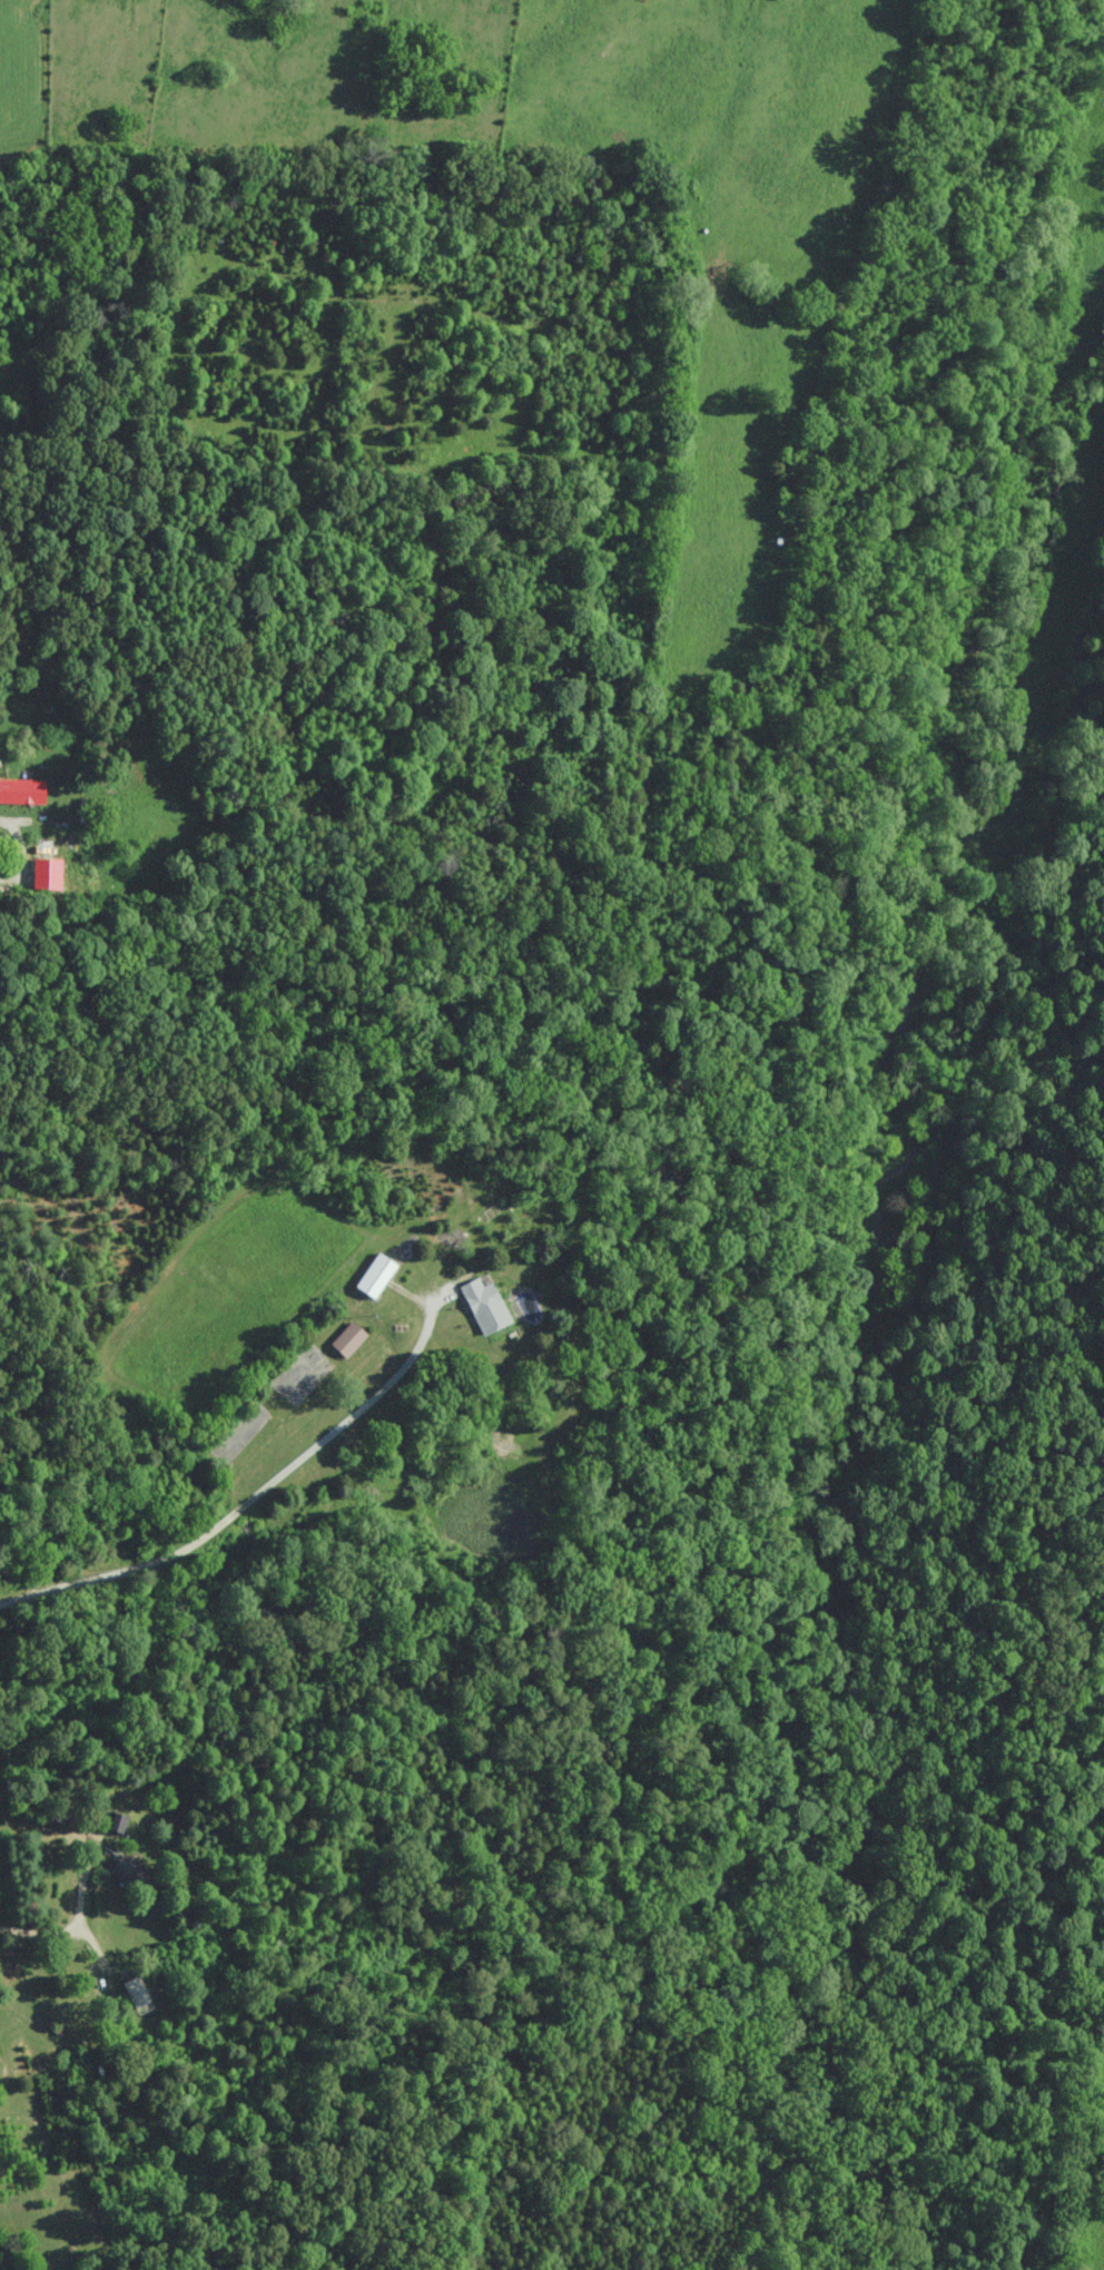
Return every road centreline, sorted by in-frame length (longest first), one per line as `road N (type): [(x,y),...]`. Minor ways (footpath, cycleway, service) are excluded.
road 1 (residential): [(0,470),(50,420),(57,317)]

